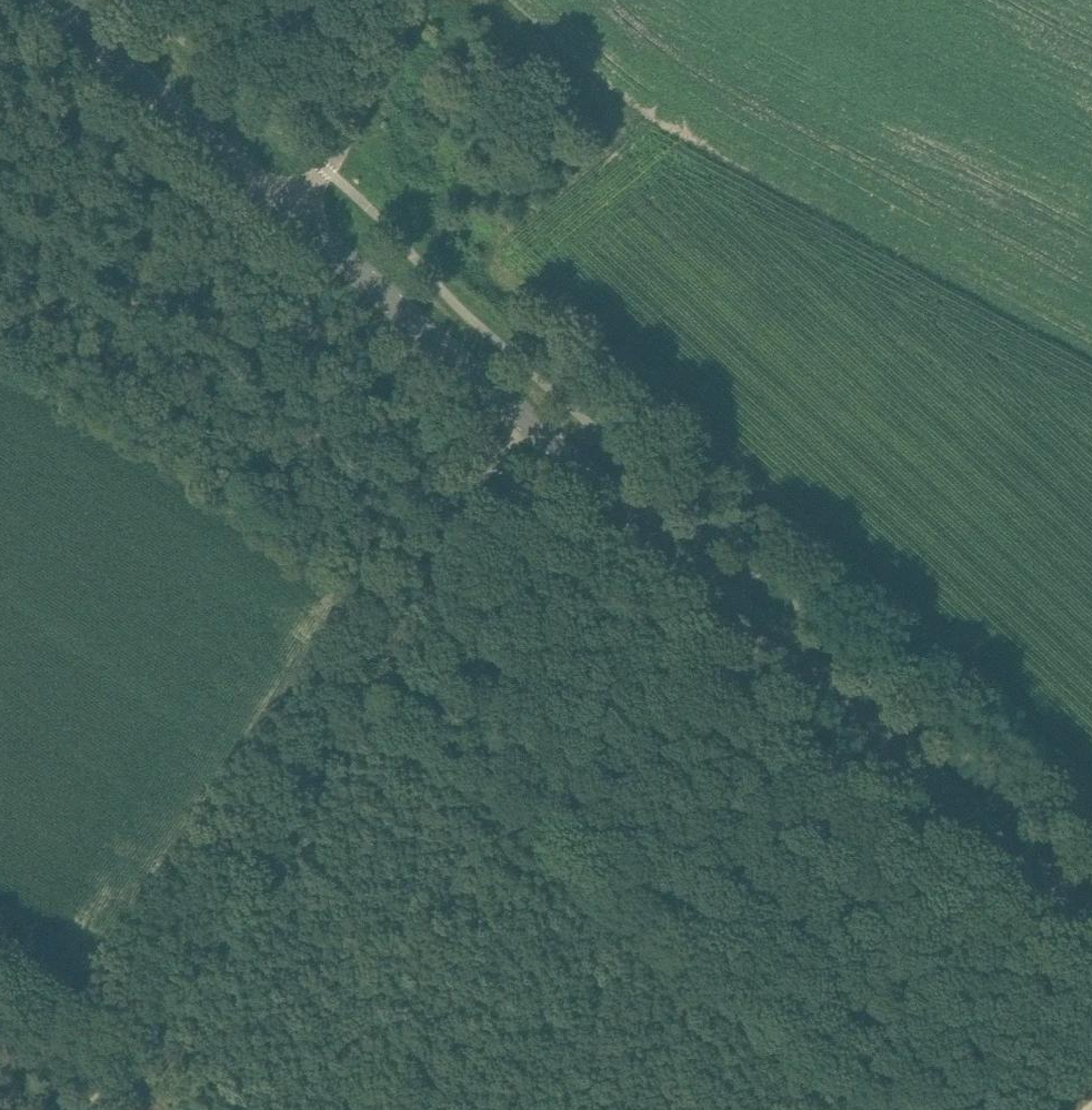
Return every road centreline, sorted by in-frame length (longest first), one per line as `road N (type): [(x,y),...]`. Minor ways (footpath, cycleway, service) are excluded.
road 1 (tertiary): [(1091,922),(303,220)]
road 2 (tertiary): [(303,220),(53,0)]
road 3 (unclassified): [(303,220),(402,0)]

